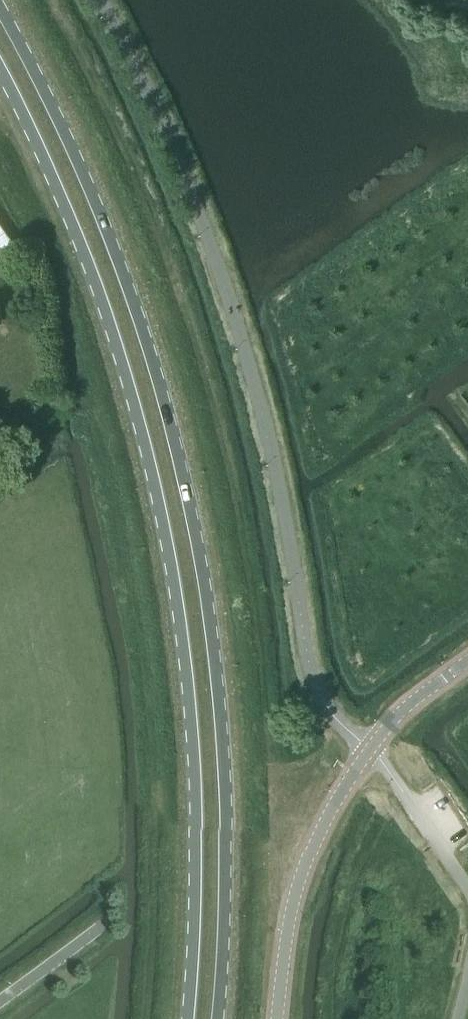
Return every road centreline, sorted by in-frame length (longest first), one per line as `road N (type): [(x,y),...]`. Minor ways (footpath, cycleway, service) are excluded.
road 1 (primary): [(217,1018),(227,783),(187,490),(97,205),(0,8)]
road 2 (primary): [(0,69),(71,219),(121,364),(155,499),(196,779),(187,1018)]
road 3 (unclassified): [(371,747),(305,866),(278,1018)]
road 4 (unclassified): [(371,747),(407,706),(467,659)]
road 5 (unclassified): [(0,1000),(104,923)]

